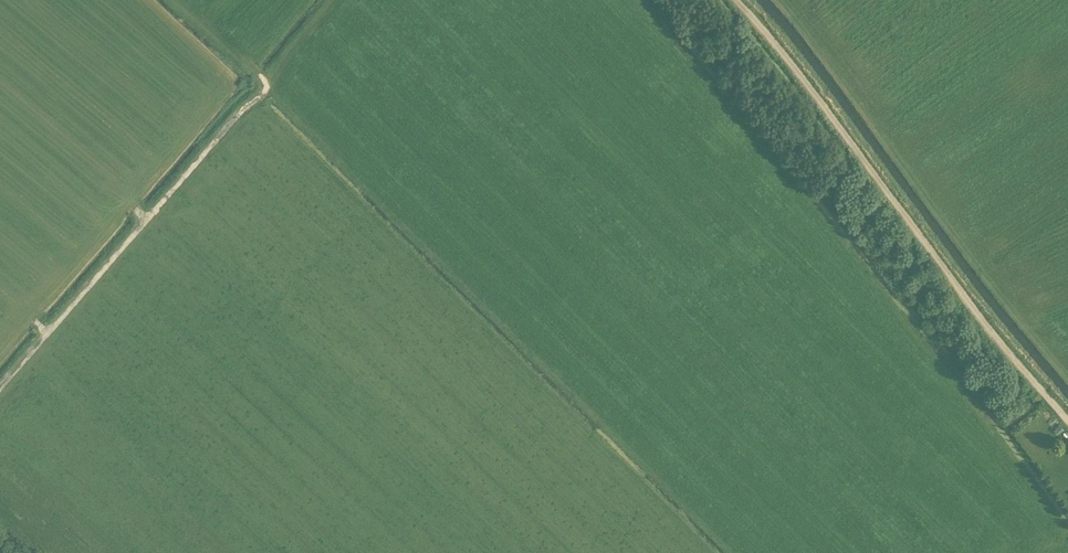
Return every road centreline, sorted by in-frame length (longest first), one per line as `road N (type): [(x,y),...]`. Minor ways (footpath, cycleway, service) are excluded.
road 1 (unclassified): [(1067,416),(735,0)]

